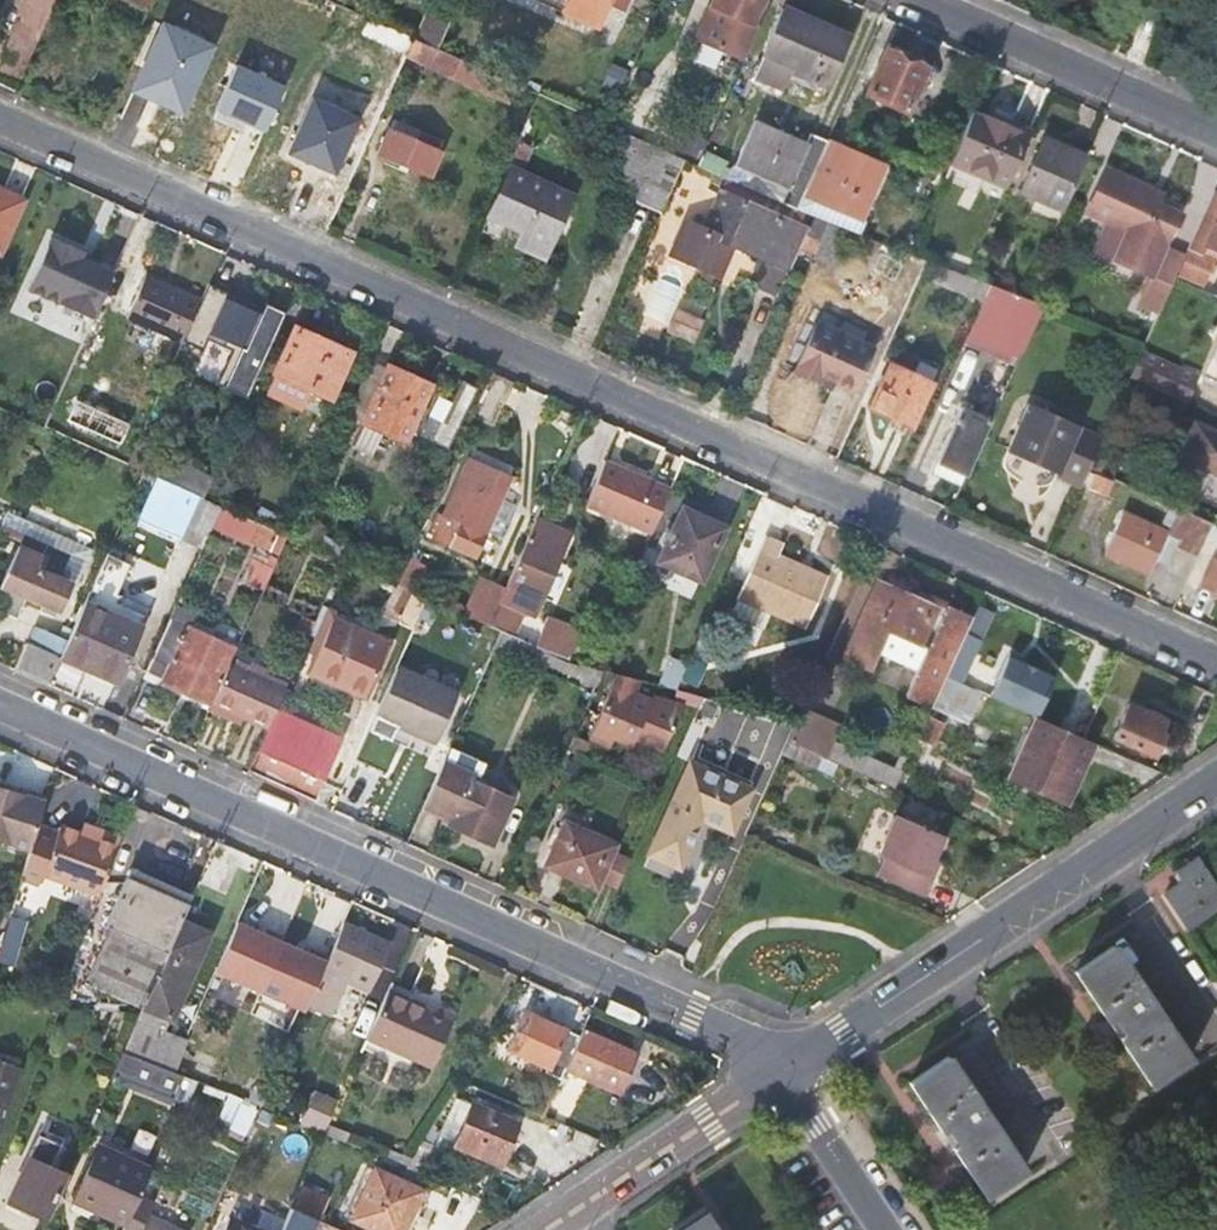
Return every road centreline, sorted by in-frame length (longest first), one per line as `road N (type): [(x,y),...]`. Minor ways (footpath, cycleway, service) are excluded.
road 1 (residential): [(0,119),(1216,662)]
road 2 (residential): [(0,703),(749,1038),(785,1069)]
road 3 (secondary): [(1216,781),(785,1069)]
road 4 (residential): [(922,0),(1216,131)]
road 5 (secondary): [(785,1069),(546,1229)]
road 6 (residential): [(785,1069),(892,1229)]

